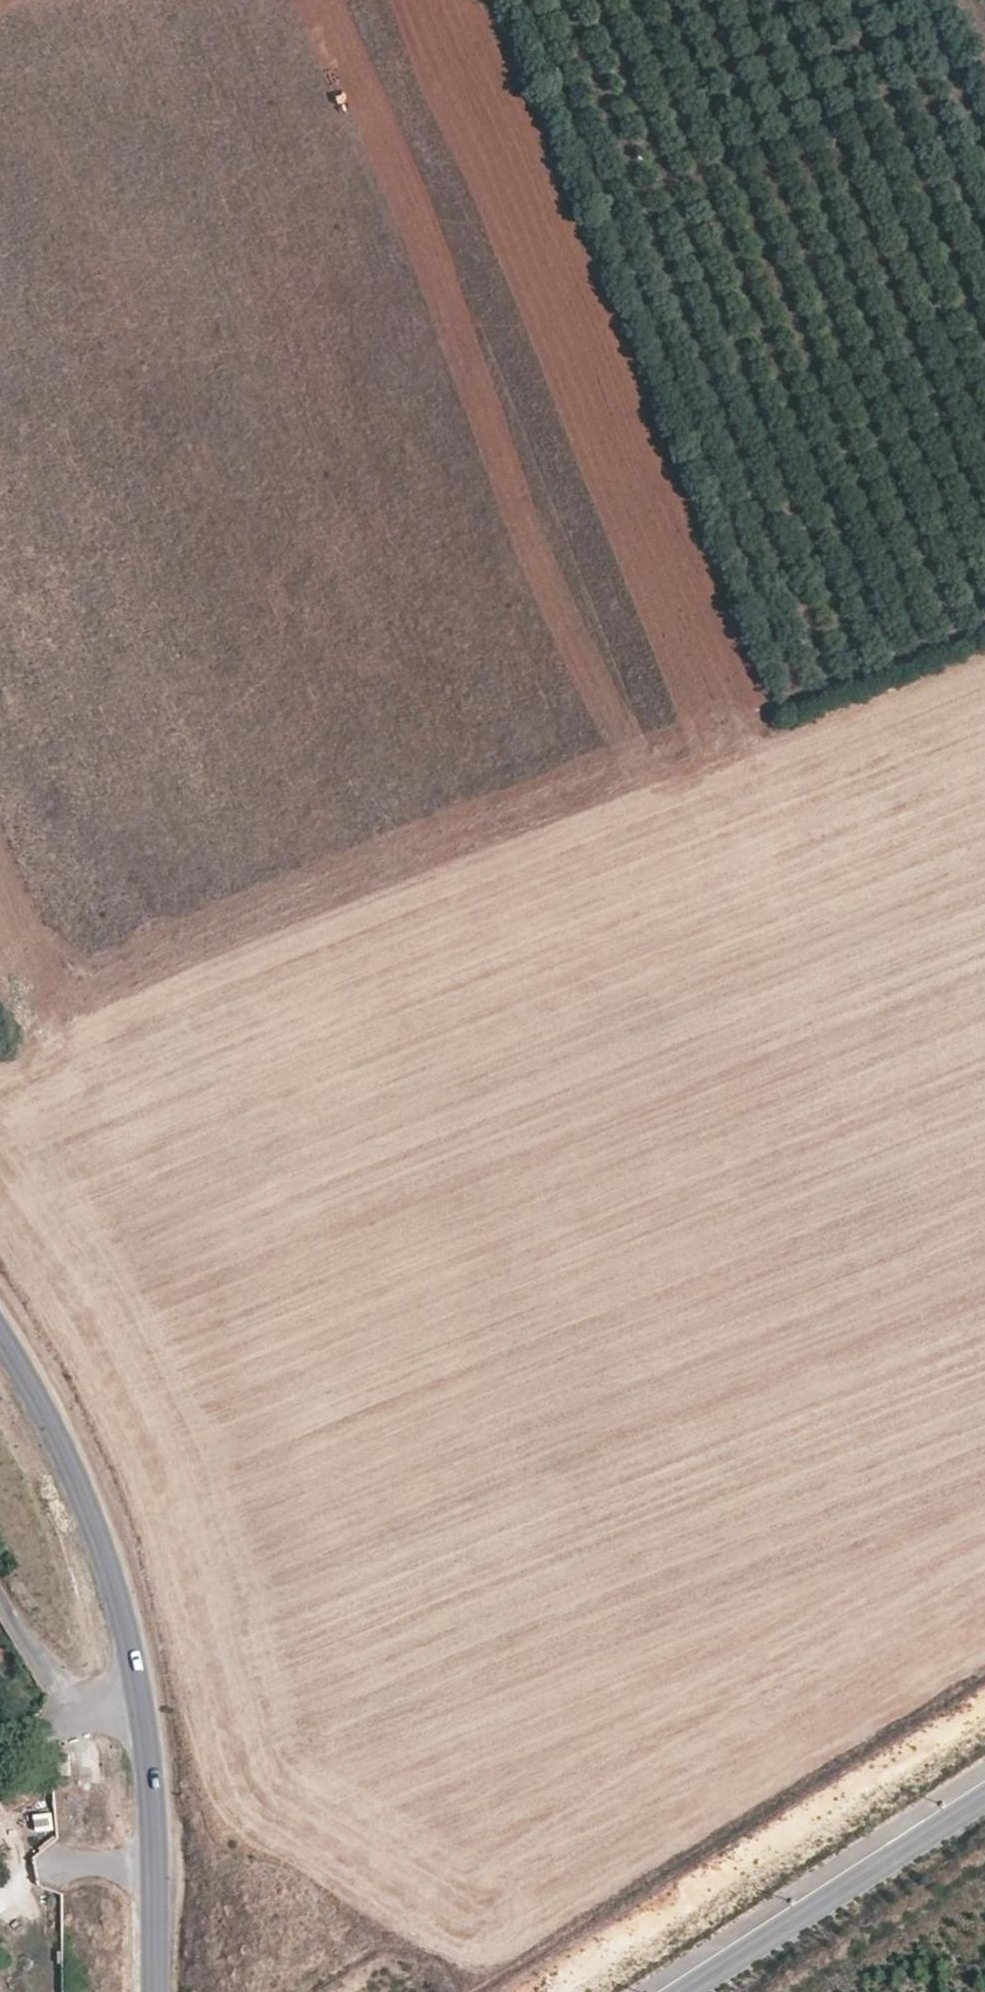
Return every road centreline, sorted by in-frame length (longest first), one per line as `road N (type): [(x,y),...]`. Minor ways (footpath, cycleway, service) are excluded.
road 1 (tertiary): [(140,1694),(106,1560),(55,1437),(0,1343)]
road 2 (tertiary): [(984,1793),(675,1991)]
road 3 (tertiary): [(154,1991),(140,1694)]
road 4 (residential): [(71,1715),(0,1579)]

